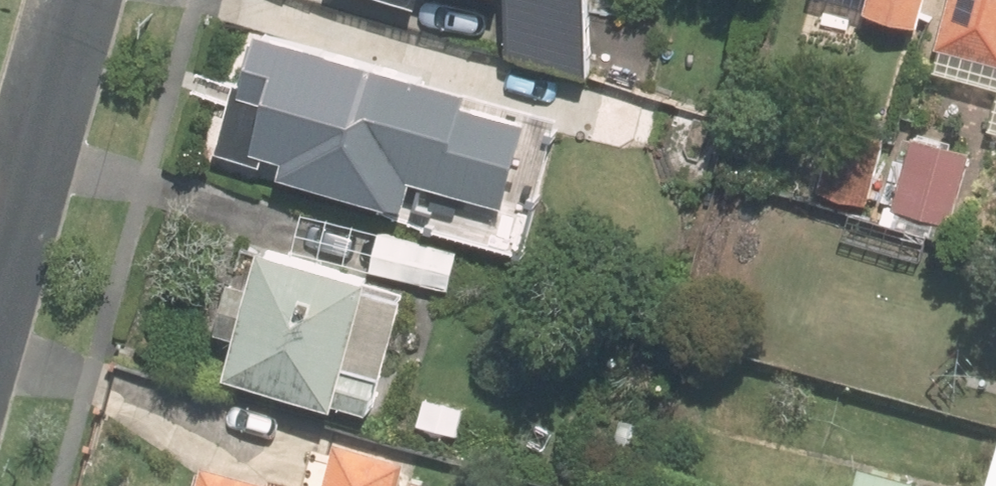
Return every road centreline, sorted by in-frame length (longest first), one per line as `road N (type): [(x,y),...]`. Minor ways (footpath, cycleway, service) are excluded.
road 1 (residential): [(67,0),(0,233)]

